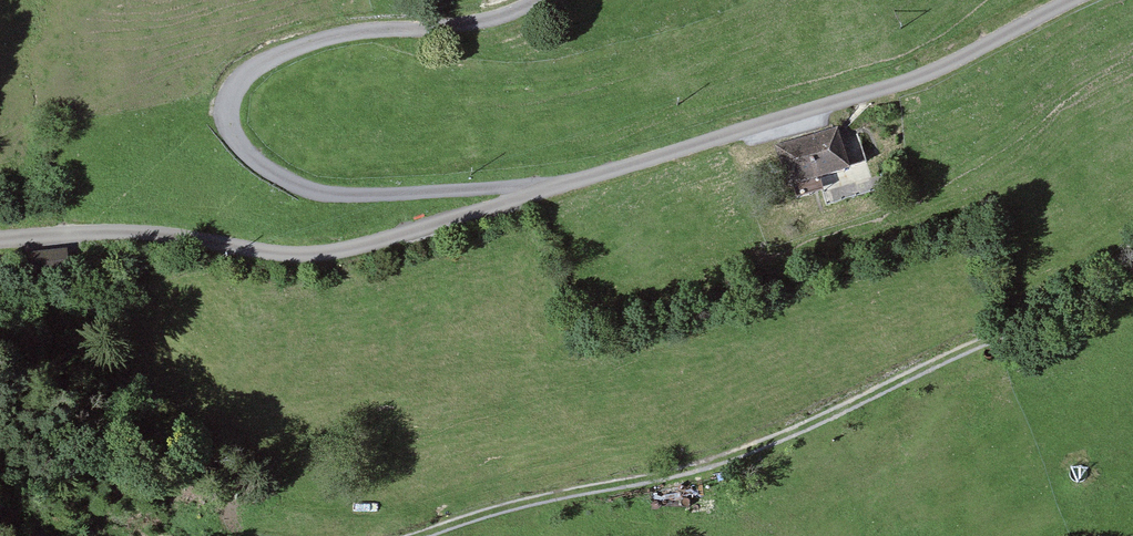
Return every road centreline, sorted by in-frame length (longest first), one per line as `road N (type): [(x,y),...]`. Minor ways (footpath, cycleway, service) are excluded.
road 1 (residential): [(0,238),(157,233),(294,254),(349,249),(836,105),(935,69),(1071,0)]
road 2 (track): [(1132,249),(1032,324),(745,452),(418,535)]
road 3 (track): [(541,0),(434,29),(350,33),(286,50),(254,66),(234,89),(229,121),(239,149),(279,178),(322,194),(555,187)]

